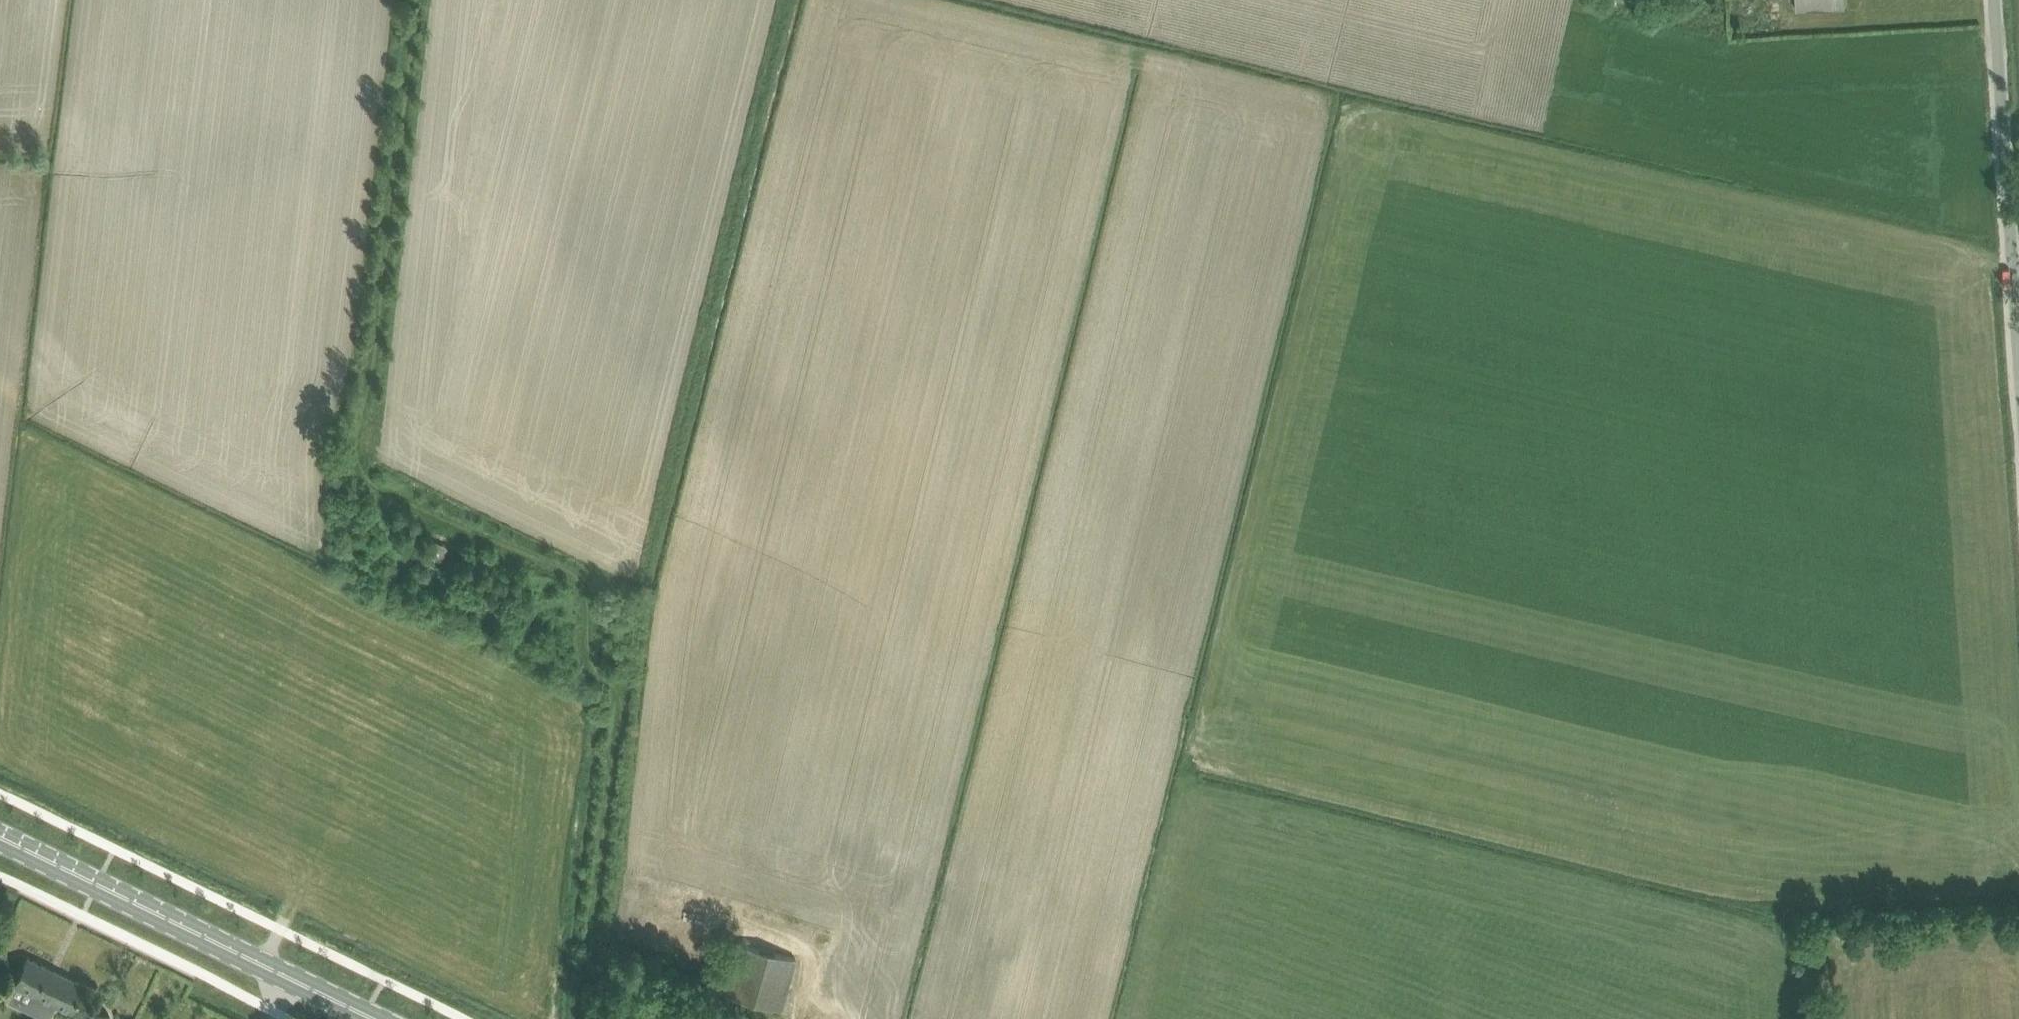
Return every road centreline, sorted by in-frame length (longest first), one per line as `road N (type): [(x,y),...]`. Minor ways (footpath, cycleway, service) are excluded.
road 1 (primary): [(371,1018),(0,836)]
road 2 (unclassified): [(2018,368),(1995,0)]

